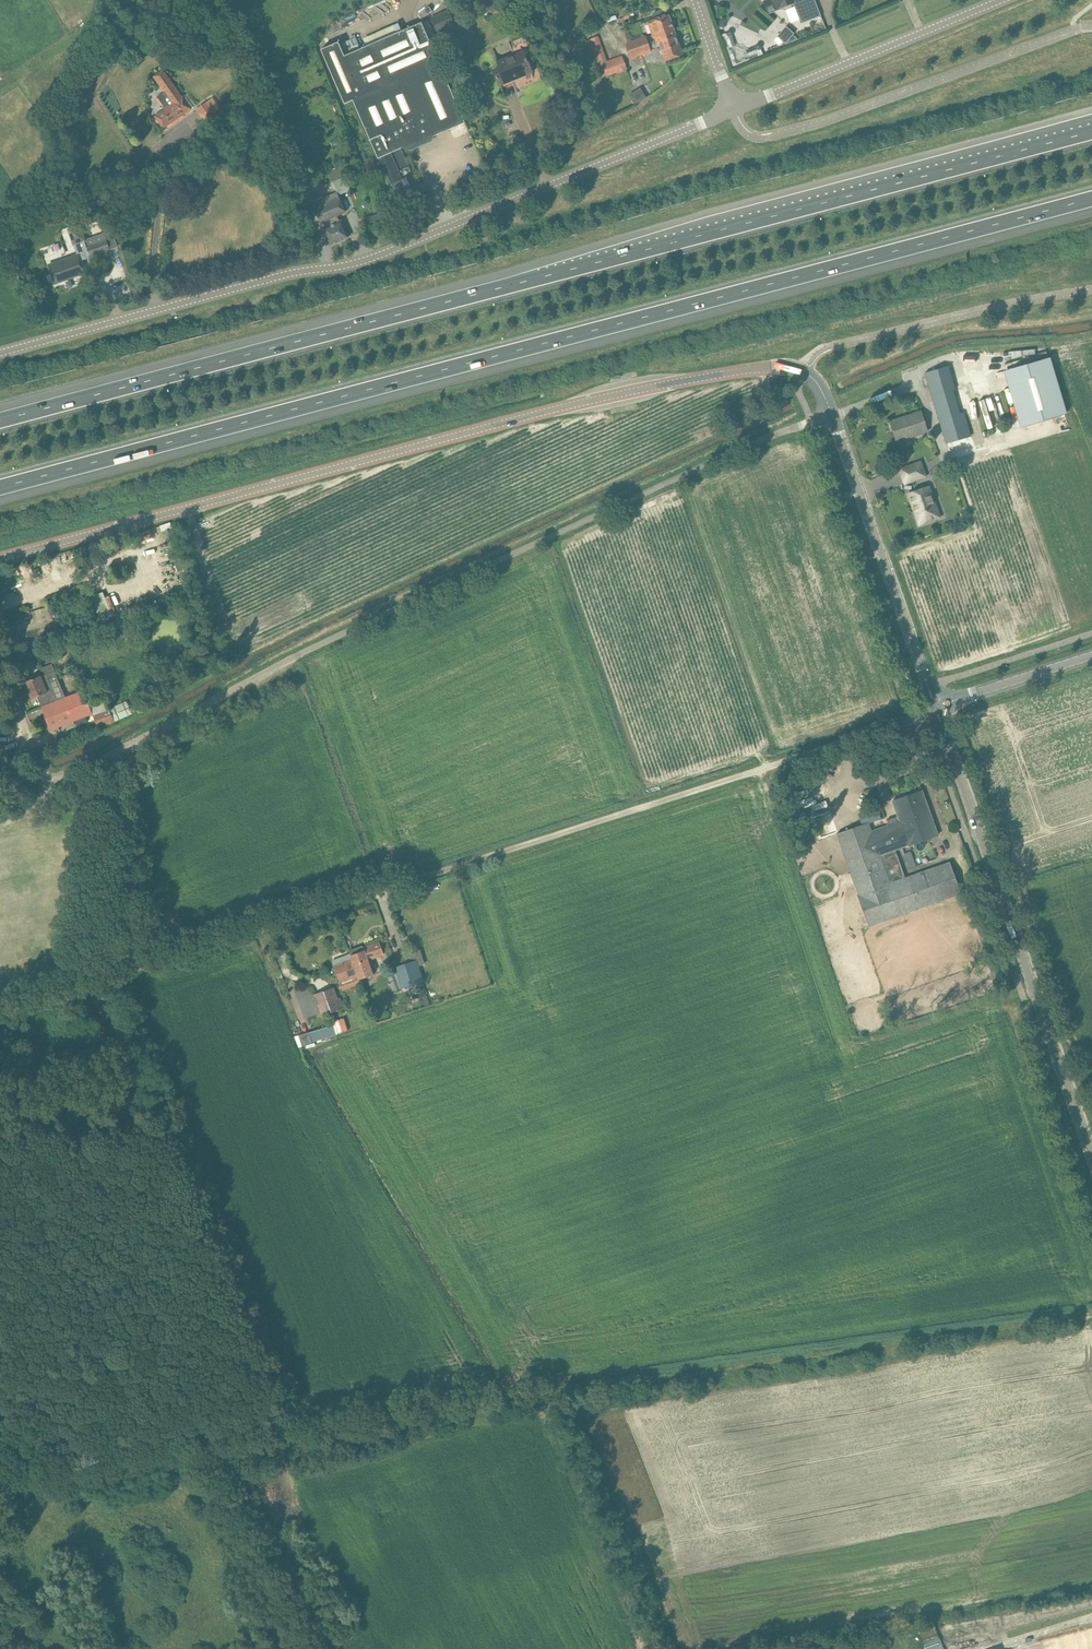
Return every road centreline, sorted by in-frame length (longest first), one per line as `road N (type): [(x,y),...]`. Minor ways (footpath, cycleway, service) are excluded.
road 1 (motorway): [(1091,131),(0,420)]
road 2 (motorway): [(0,487),(1091,198)]
road 3 (unclassified): [(832,416),(814,379),(798,369),(735,372),(615,396),(0,559)]
road 4 (residential): [(75,776),(297,656),(762,439),(832,416)]
road 5 (unclassified): [(0,357),(374,258),(735,109)]
road 6 (unclassified): [(936,706),(925,717),(243,937)]
road 7 (track): [(1091,1311),(564,1391)]
road 8 (unclassified): [(1091,1155),(936,706)]
road 9 (unclassified): [(936,706),(832,416)]
road 10 (unclassified): [(735,109),(1001,0)]
road 11 (unclassified): [(936,706),(1091,656)]

